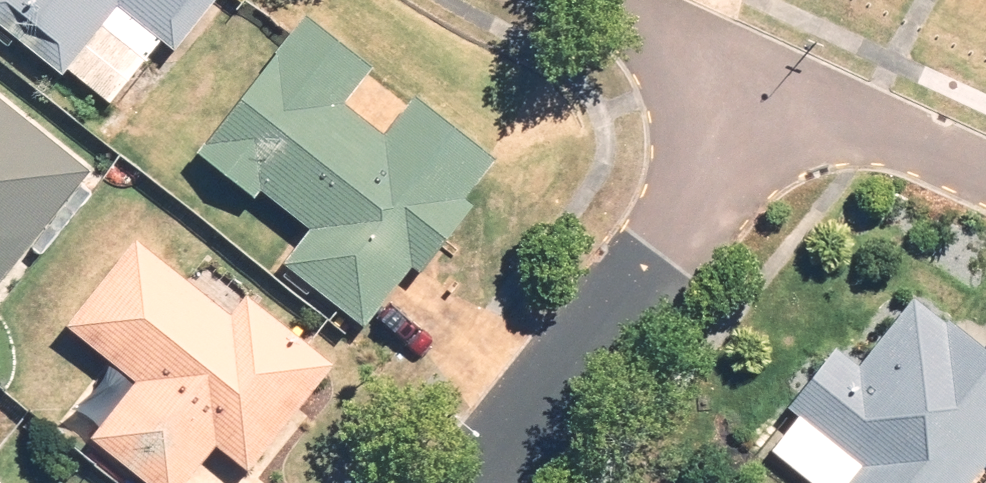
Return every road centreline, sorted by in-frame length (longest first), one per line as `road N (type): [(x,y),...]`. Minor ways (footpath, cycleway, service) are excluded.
road 1 (residential): [(443,482),(761,72)]
road 2 (residential): [(985,168),(761,72)]
road 3 (residential): [(761,72),(627,0)]

